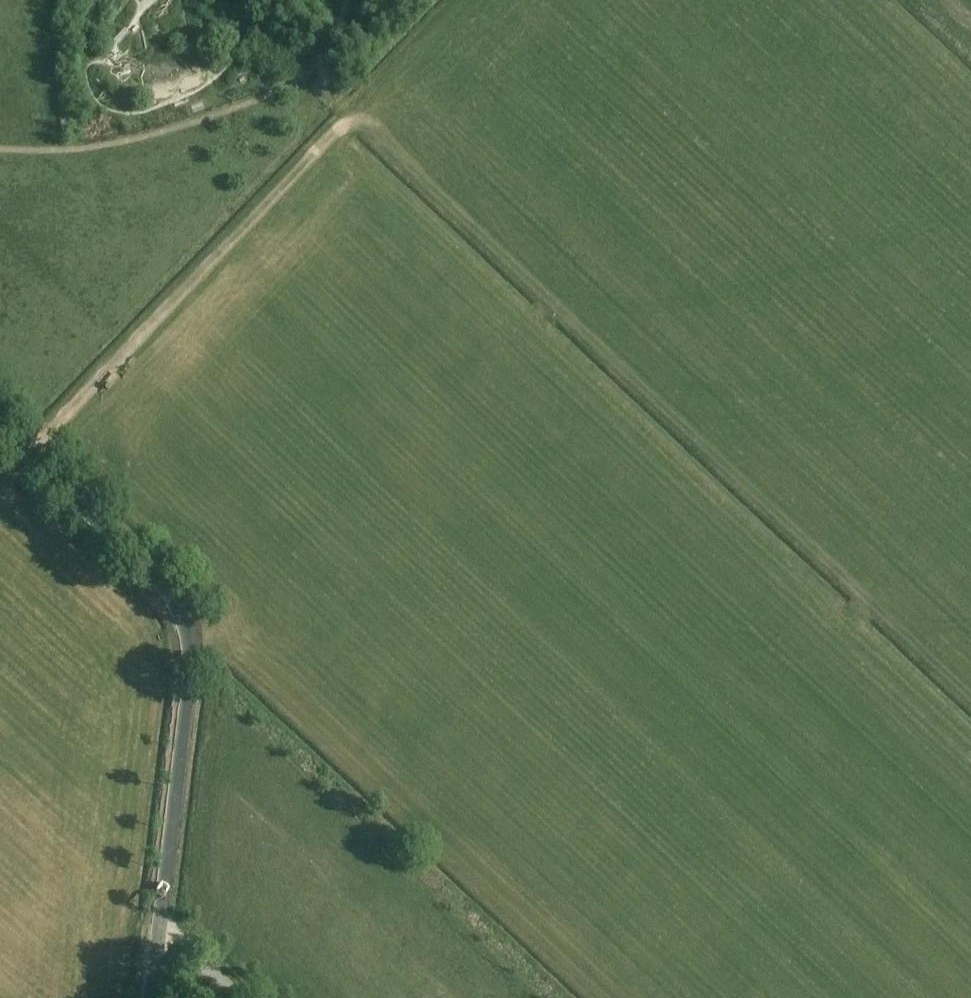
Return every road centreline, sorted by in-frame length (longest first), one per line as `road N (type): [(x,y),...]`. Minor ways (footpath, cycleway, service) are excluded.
road 1 (unclassified): [(149,997),(185,743),(189,643),(163,587),(0,431)]
road 2 (track): [(3,477),(351,124)]

